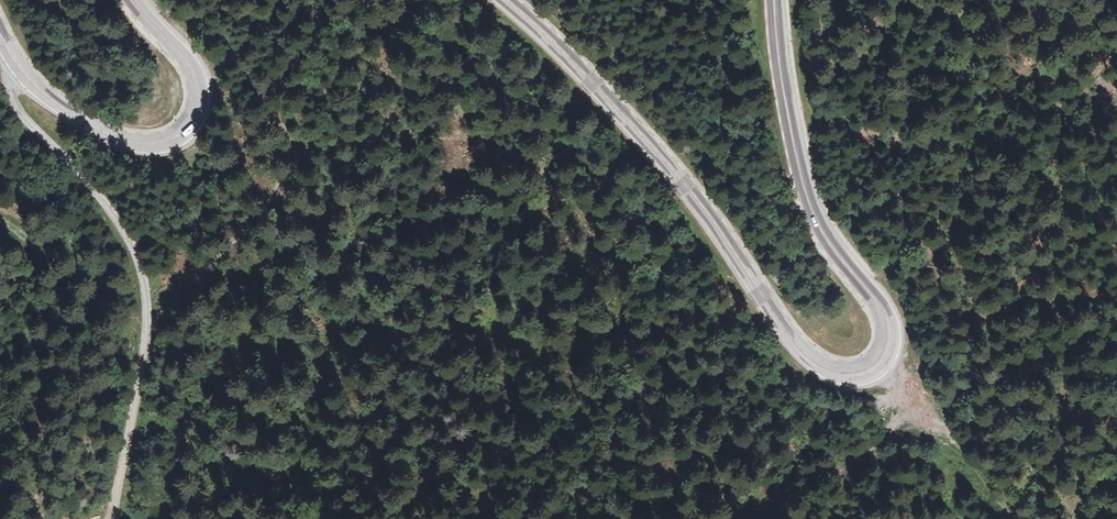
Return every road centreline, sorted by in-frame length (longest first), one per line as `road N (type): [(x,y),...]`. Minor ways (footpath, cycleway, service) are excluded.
road 1 (secondary): [(504,0),(592,81),(689,190),(796,346),(828,372),(858,375),(878,366),(891,332),(884,309),(814,211),(778,64),(774,0)]
road 2 (track): [(23,71),(12,82),(20,115),(123,228),(146,289),(145,338),(109,518)]
road 3 (secondary): [(0,33),(23,71),(83,124),(129,143),(155,145),(188,126),(200,91),(194,70),(134,0)]
road 4 (track): [(878,366),(981,467),(1018,518)]

